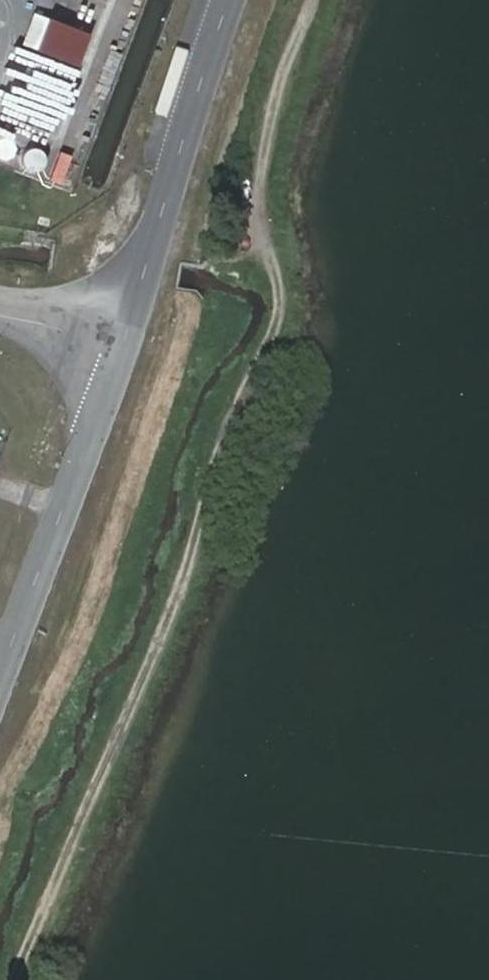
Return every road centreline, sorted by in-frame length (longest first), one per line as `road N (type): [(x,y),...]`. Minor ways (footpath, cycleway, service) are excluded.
road 1 (track): [(24,979),(278,327),(280,290),(268,245),(292,73),(323,0)]
road 2 (residential): [(0,674),(125,337)]
road 3 (residential): [(125,337),(230,0)]
road 4 (residential): [(0,316),(125,337)]

